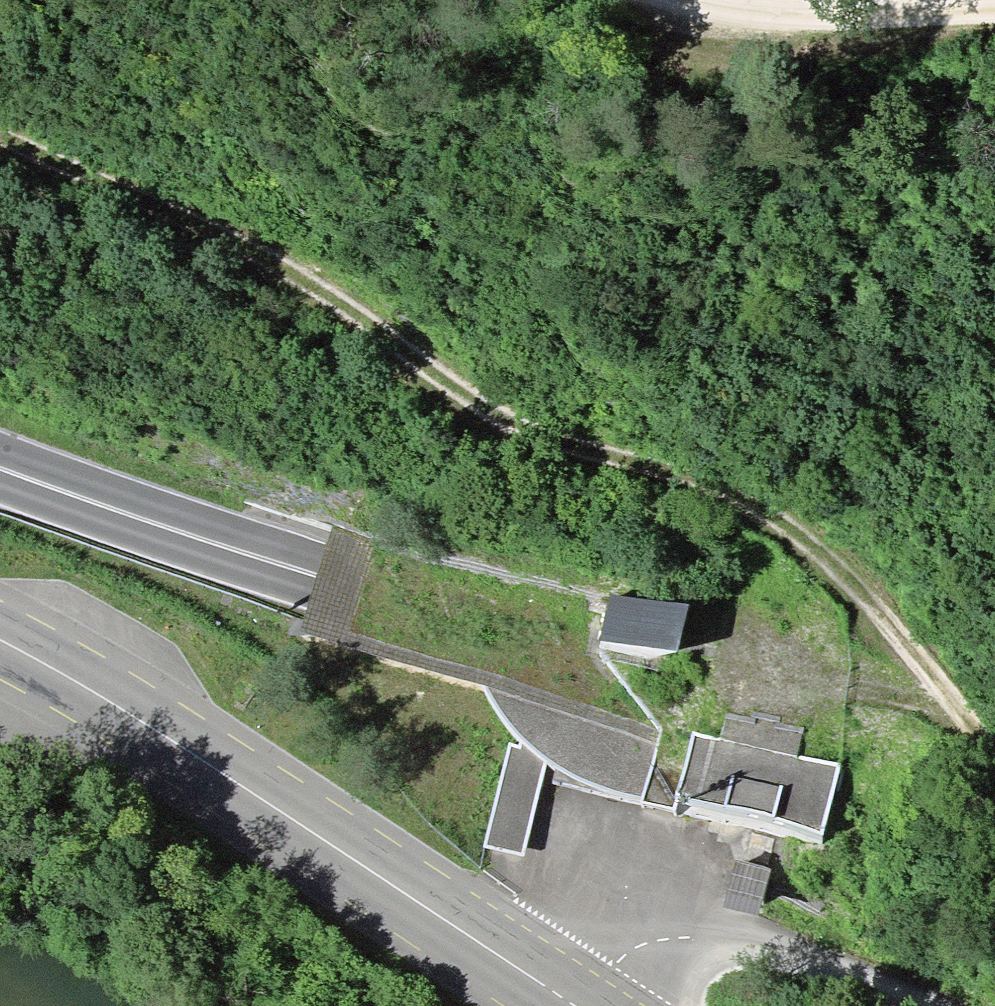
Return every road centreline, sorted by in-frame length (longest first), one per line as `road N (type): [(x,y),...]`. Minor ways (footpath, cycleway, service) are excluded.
road 1 (track): [(0,136),(269,258),(508,422),(717,490),(763,515),(852,587),(994,751)]
road 2 (trunk): [(994,754),(315,575)]
road 3 (primary): [(575,1005),(0,639)]
road 4 (track): [(576,1005),(612,963),(684,940),(784,954),(921,1005)]
road 5 (trunk): [(0,468),(315,575)]
road 6 (track): [(667,0),(741,11),(994,16)]

